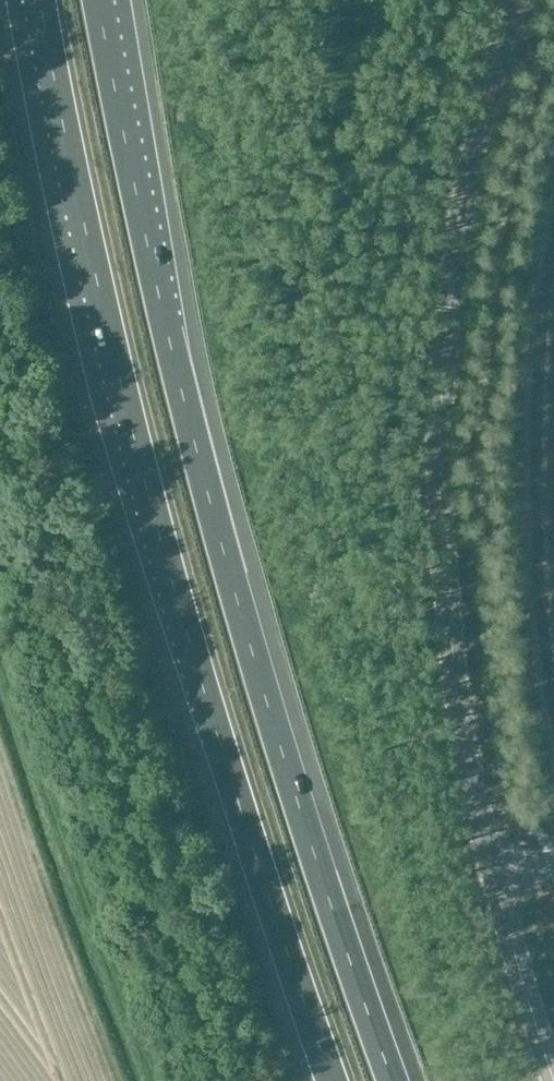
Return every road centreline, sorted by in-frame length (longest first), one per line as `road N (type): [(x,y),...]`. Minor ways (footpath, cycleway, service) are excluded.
road 1 (motorway): [(395,1080),(325,883),(198,456),(98,0)]
road 2 (motorway): [(41,0),(146,482),(333,1080)]
road 3 (tertiary): [(495,880),(466,761),(440,447),(467,184),(516,0)]
road 4 (tertiary): [(553,1075),(495,880)]

